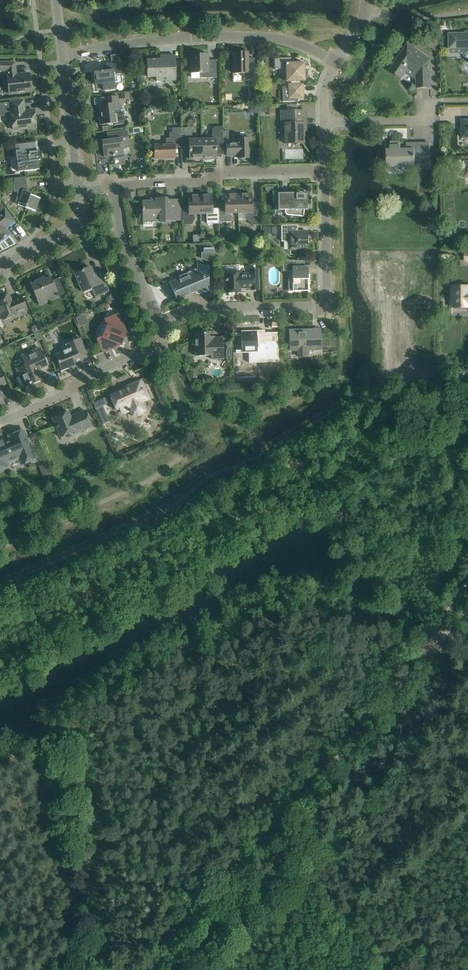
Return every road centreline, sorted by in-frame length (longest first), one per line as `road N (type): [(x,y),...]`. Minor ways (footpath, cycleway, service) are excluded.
road 1 (track): [(163,950),(445,631)]
road 2 (residential): [(156,322),(189,308),(328,305),(325,169)]
road 3 (residential): [(335,62),(256,36),(162,39),(62,55)]
road 4 (residential): [(325,169),(223,172),(203,182),(113,188)]
road 5 (residential): [(0,422),(164,343),(156,322)]
road 6 (residential): [(156,322),(121,237),(113,188)]
road 7 (residential): [(79,193),(62,55)]

